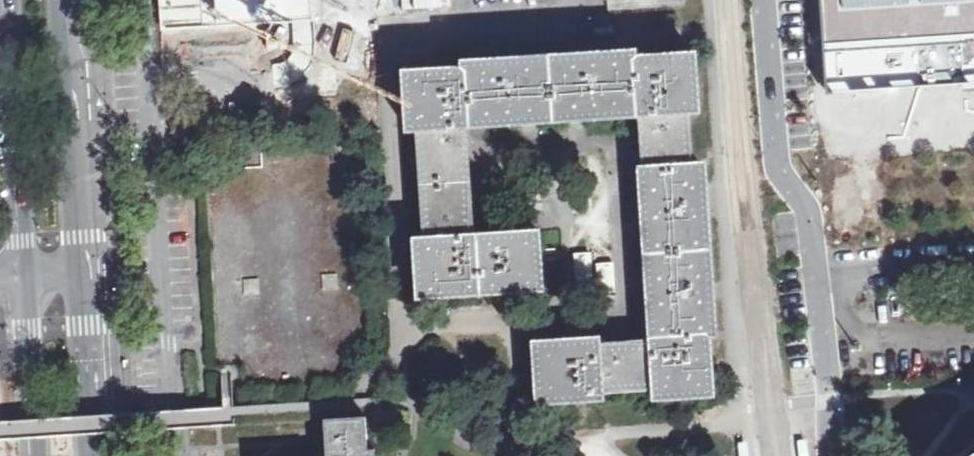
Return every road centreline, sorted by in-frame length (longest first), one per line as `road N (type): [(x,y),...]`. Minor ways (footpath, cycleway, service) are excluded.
road 1 (residential): [(763,0),(778,161),(814,233),(830,455)]
road 2 (secondary): [(10,0),(28,272)]
road 3 (secondary): [(84,268),(67,0)]
road 4 (secondary): [(96,455),(84,268)]
road 5 (secondary): [(28,272),(41,455)]

